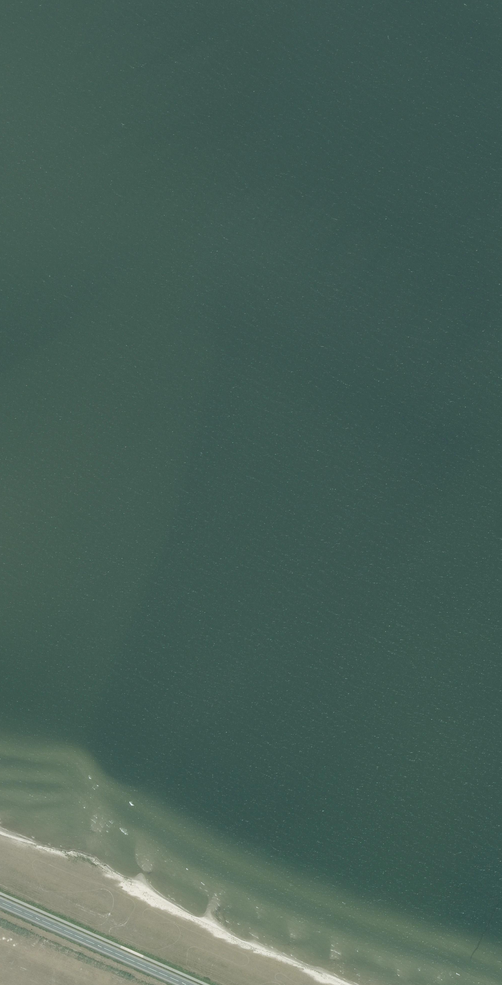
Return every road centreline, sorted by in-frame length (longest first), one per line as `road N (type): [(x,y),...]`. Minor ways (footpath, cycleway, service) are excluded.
road 1 (trunk): [(188,984),(0,902)]

